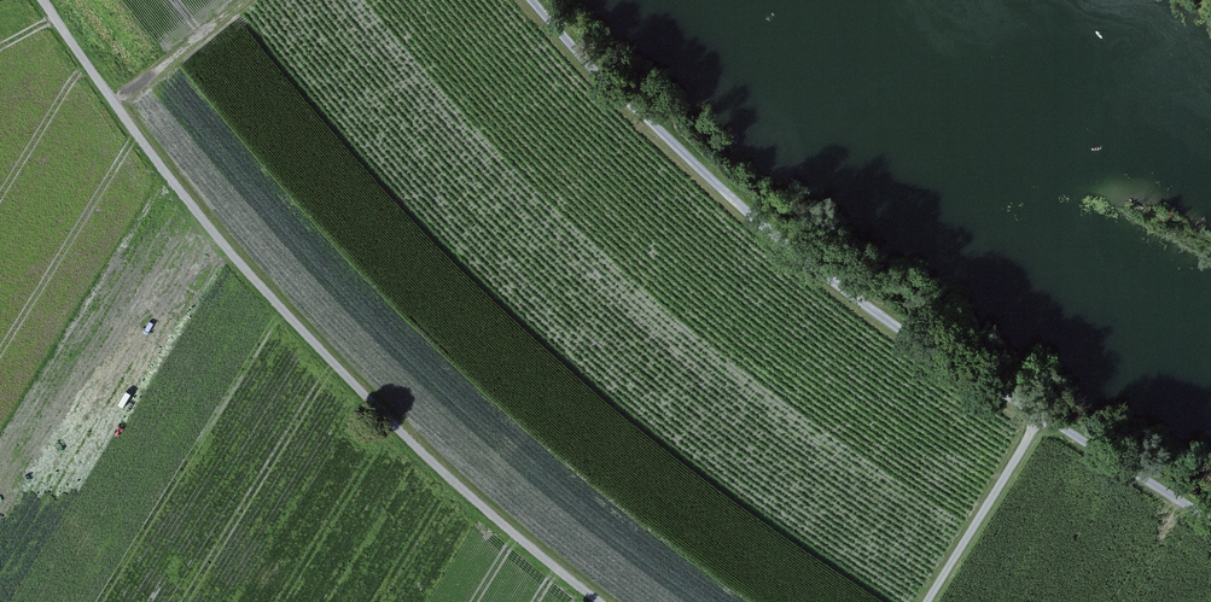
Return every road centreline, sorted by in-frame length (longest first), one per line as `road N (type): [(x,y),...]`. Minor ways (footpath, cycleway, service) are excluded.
road 1 (track): [(603,601),(533,553),(375,412),(233,259),(43,0)]
road 2 (track): [(1040,415),(828,276),(732,198),(532,0)]
road 3 (track): [(922,601),(1040,415)]
road 4 (track): [(1210,517),(1040,415)]
road 5 (track): [(242,0),(115,102)]

